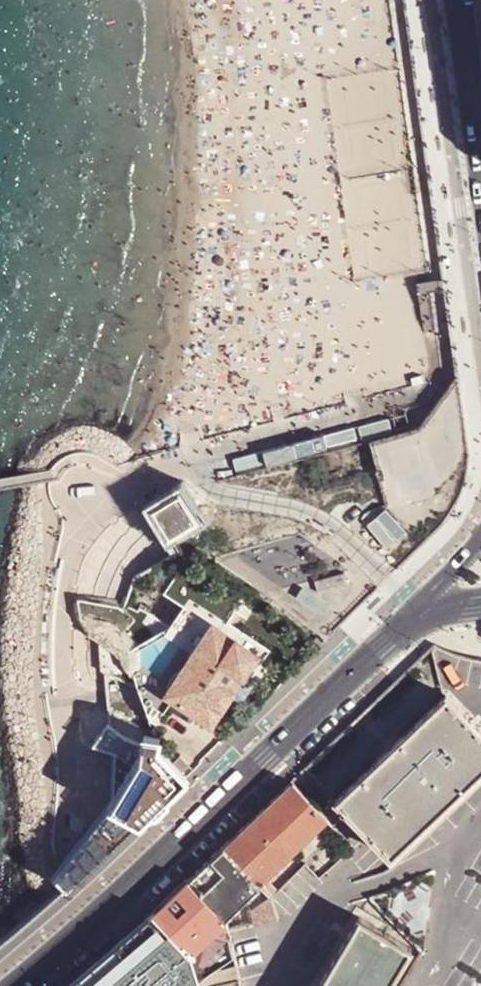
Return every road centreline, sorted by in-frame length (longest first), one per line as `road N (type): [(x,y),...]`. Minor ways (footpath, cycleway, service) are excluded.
road 1 (secondary): [(418,610),(12,985)]
road 2 (secondary): [(457,0),(480,160)]

